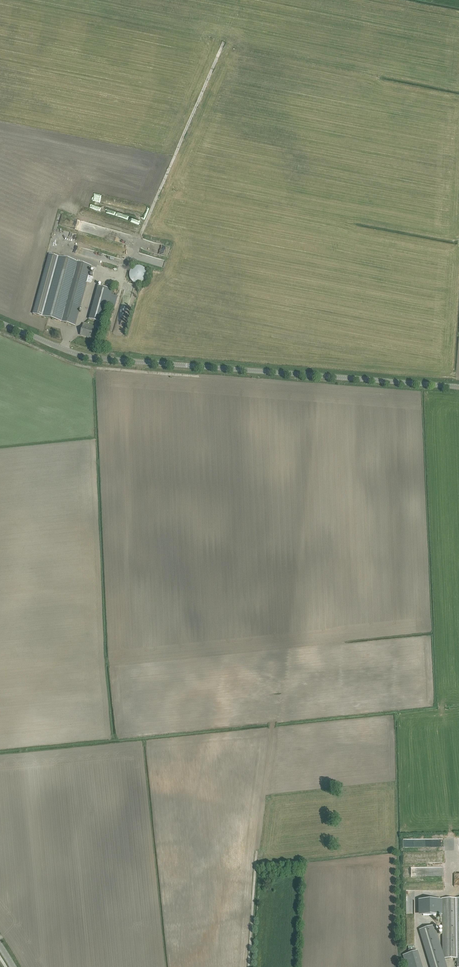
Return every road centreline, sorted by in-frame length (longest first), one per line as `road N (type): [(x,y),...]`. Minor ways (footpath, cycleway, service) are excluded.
road 1 (unclassified): [(458,385),(101,358),(0,322)]

